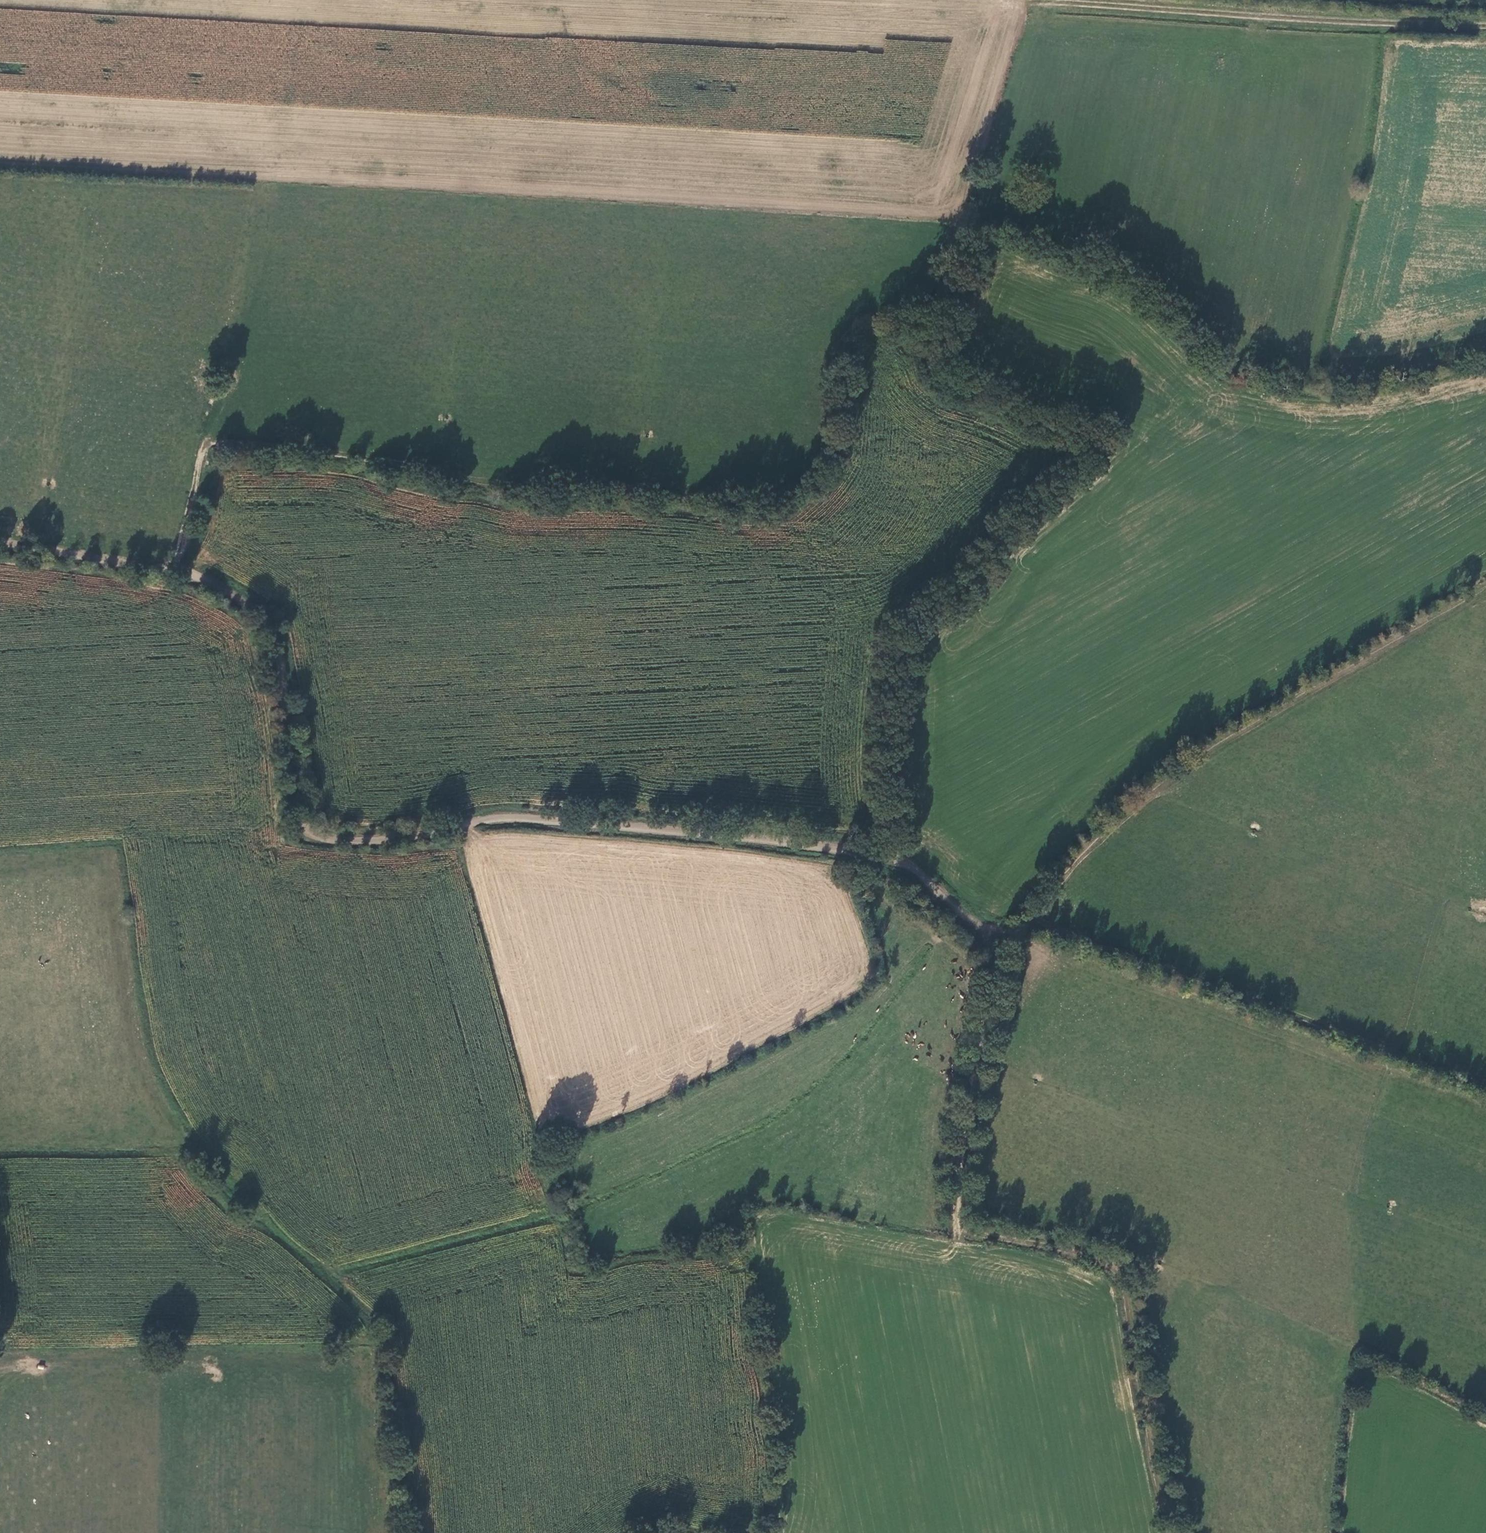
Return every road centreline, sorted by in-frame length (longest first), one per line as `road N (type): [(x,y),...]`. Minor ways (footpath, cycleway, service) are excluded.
road 1 (track): [(1171,1532),(1114,1257),(954,1234),(967,1085),(1001,936),(868,857),(766,838),(529,819),(392,838),(317,836),(299,803),(271,629),(255,607),(175,567),(0,541)]
road 2 (track): [(1028,1),(1485,29)]

